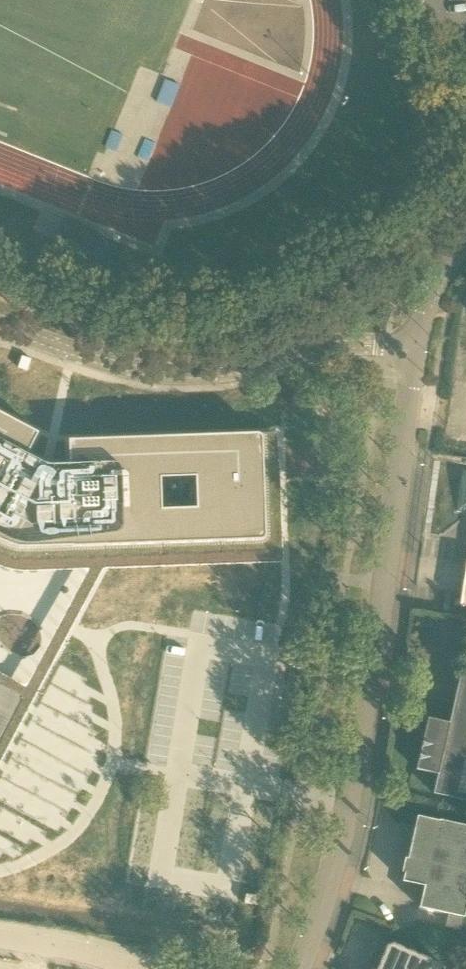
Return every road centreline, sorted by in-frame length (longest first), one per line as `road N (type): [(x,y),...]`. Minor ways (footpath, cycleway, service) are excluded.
road 1 (unclassified): [(299,968),(344,826),(365,725),(418,344)]
road 2 (unclassified): [(418,344),(332,347),(208,374),(128,368),(0,327)]
road 3 (residential): [(132,968),(0,939)]

